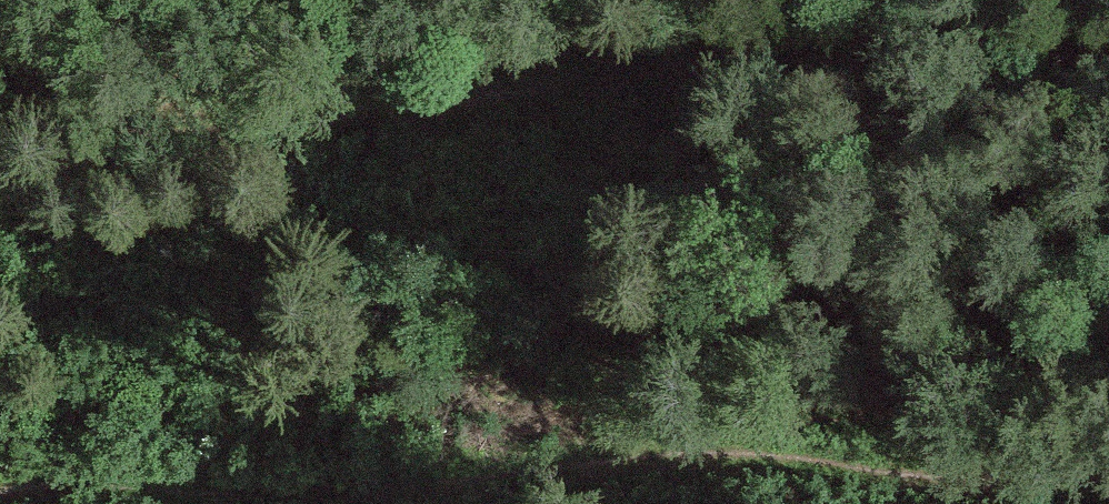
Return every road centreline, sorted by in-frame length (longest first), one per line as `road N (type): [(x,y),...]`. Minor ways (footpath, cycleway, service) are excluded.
road 1 (track): [(0,95),(119,140),(660,77),(798,27),(952,8),(1060,38),(1108,68)]
road 2 (track): [(1108,490),(673,452),(434,497),(59,480),(0,497)]

